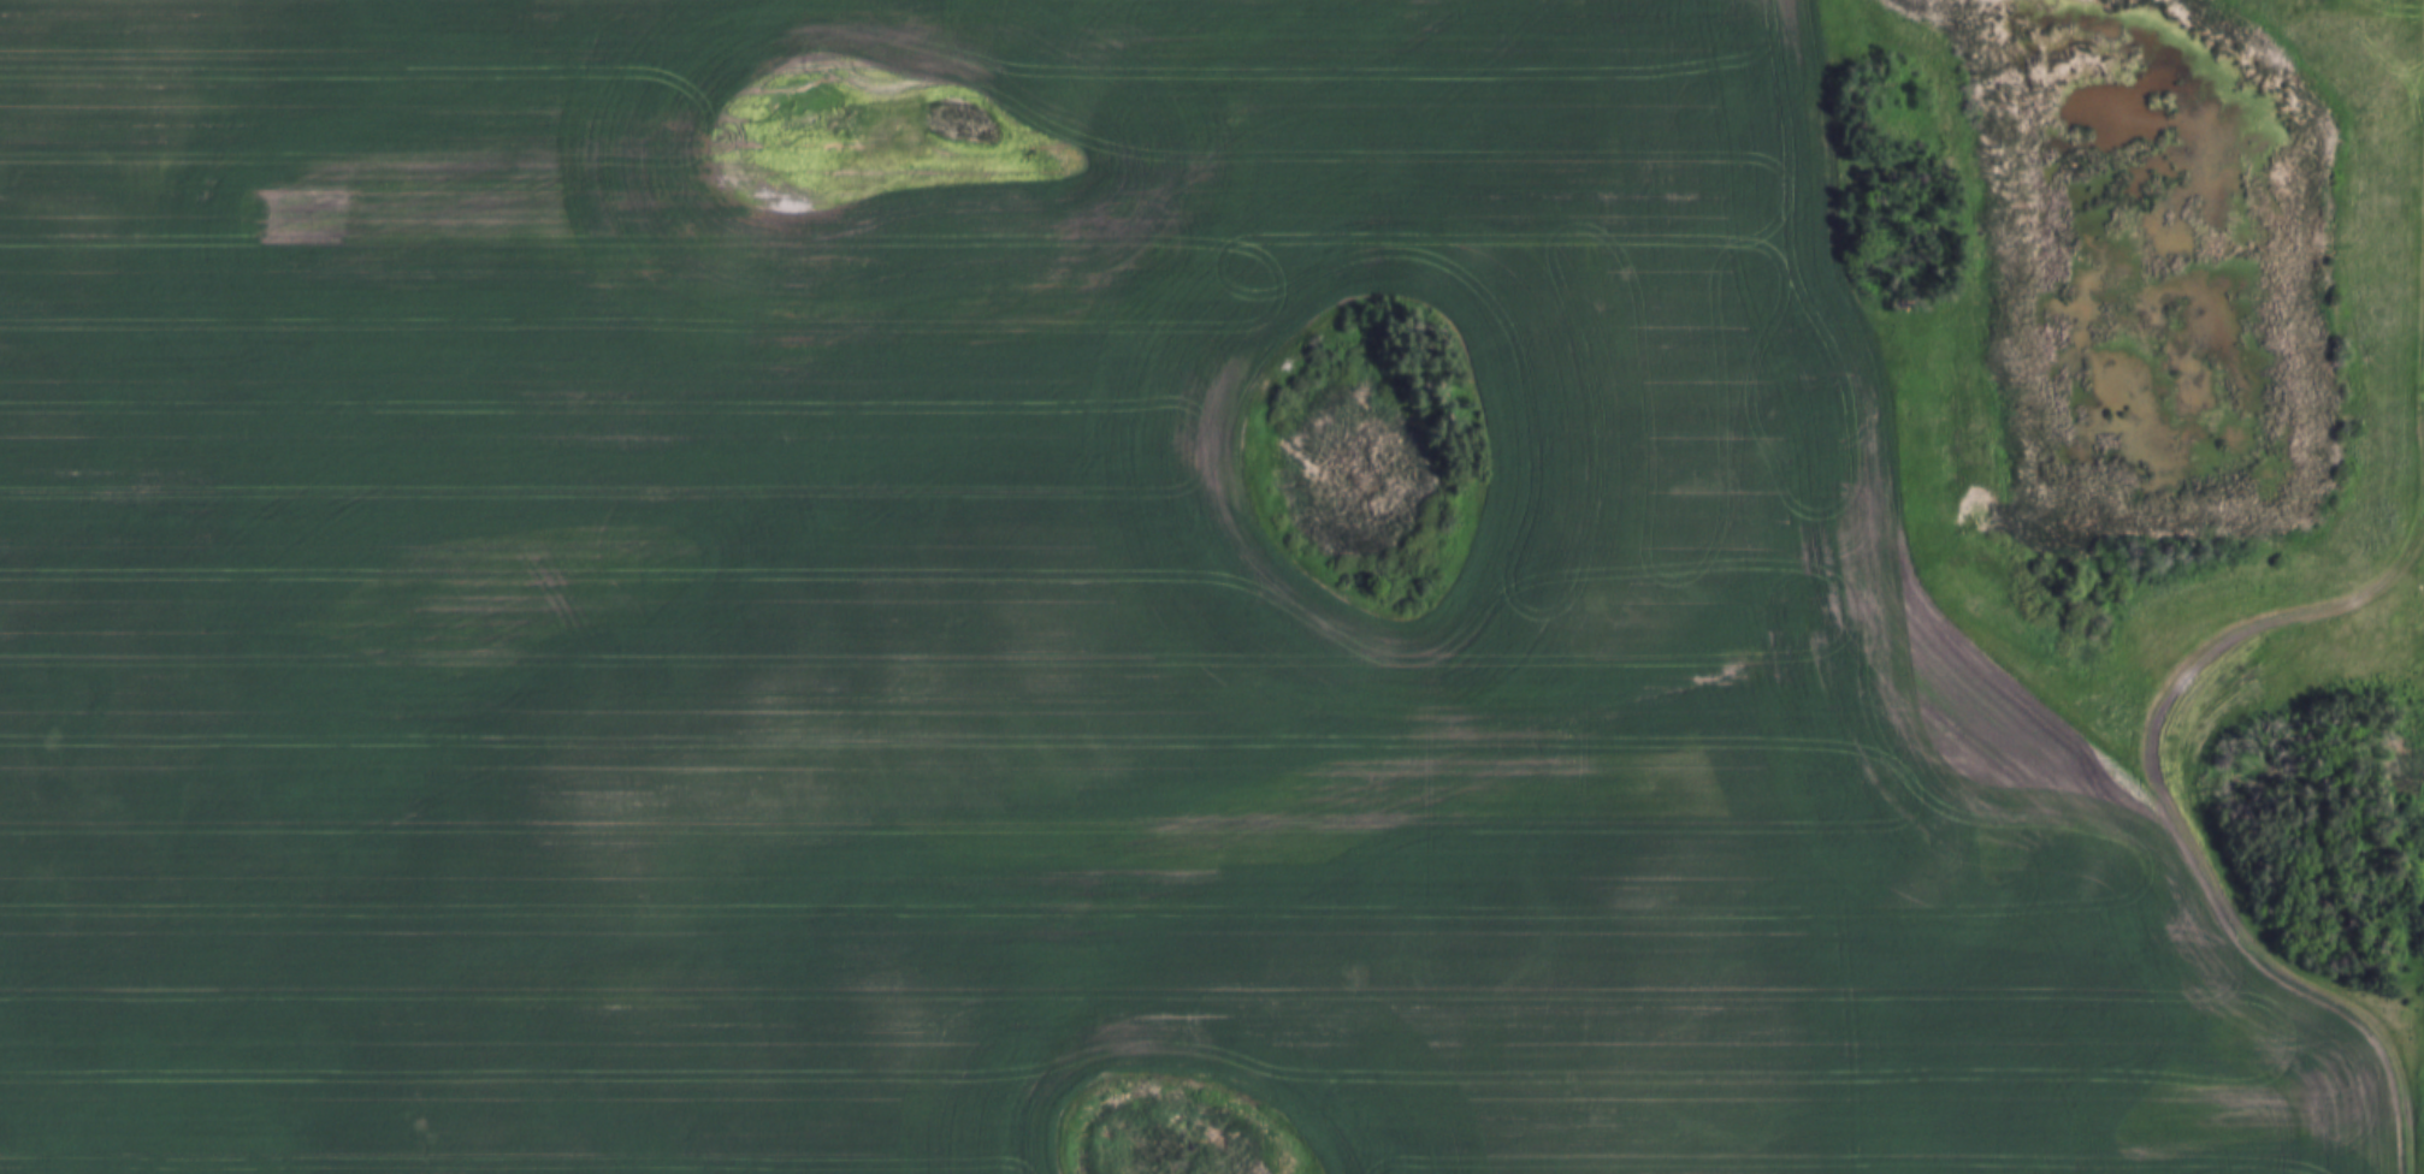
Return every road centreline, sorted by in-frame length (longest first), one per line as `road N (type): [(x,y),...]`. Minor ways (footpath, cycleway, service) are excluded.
road 1 (track): [(2413,1173),(2410,1053),(2371,1002),(2290,966),(2259,926),(2176,754),(2195,706),(2263,672),(2384,576),(2423,519)]

